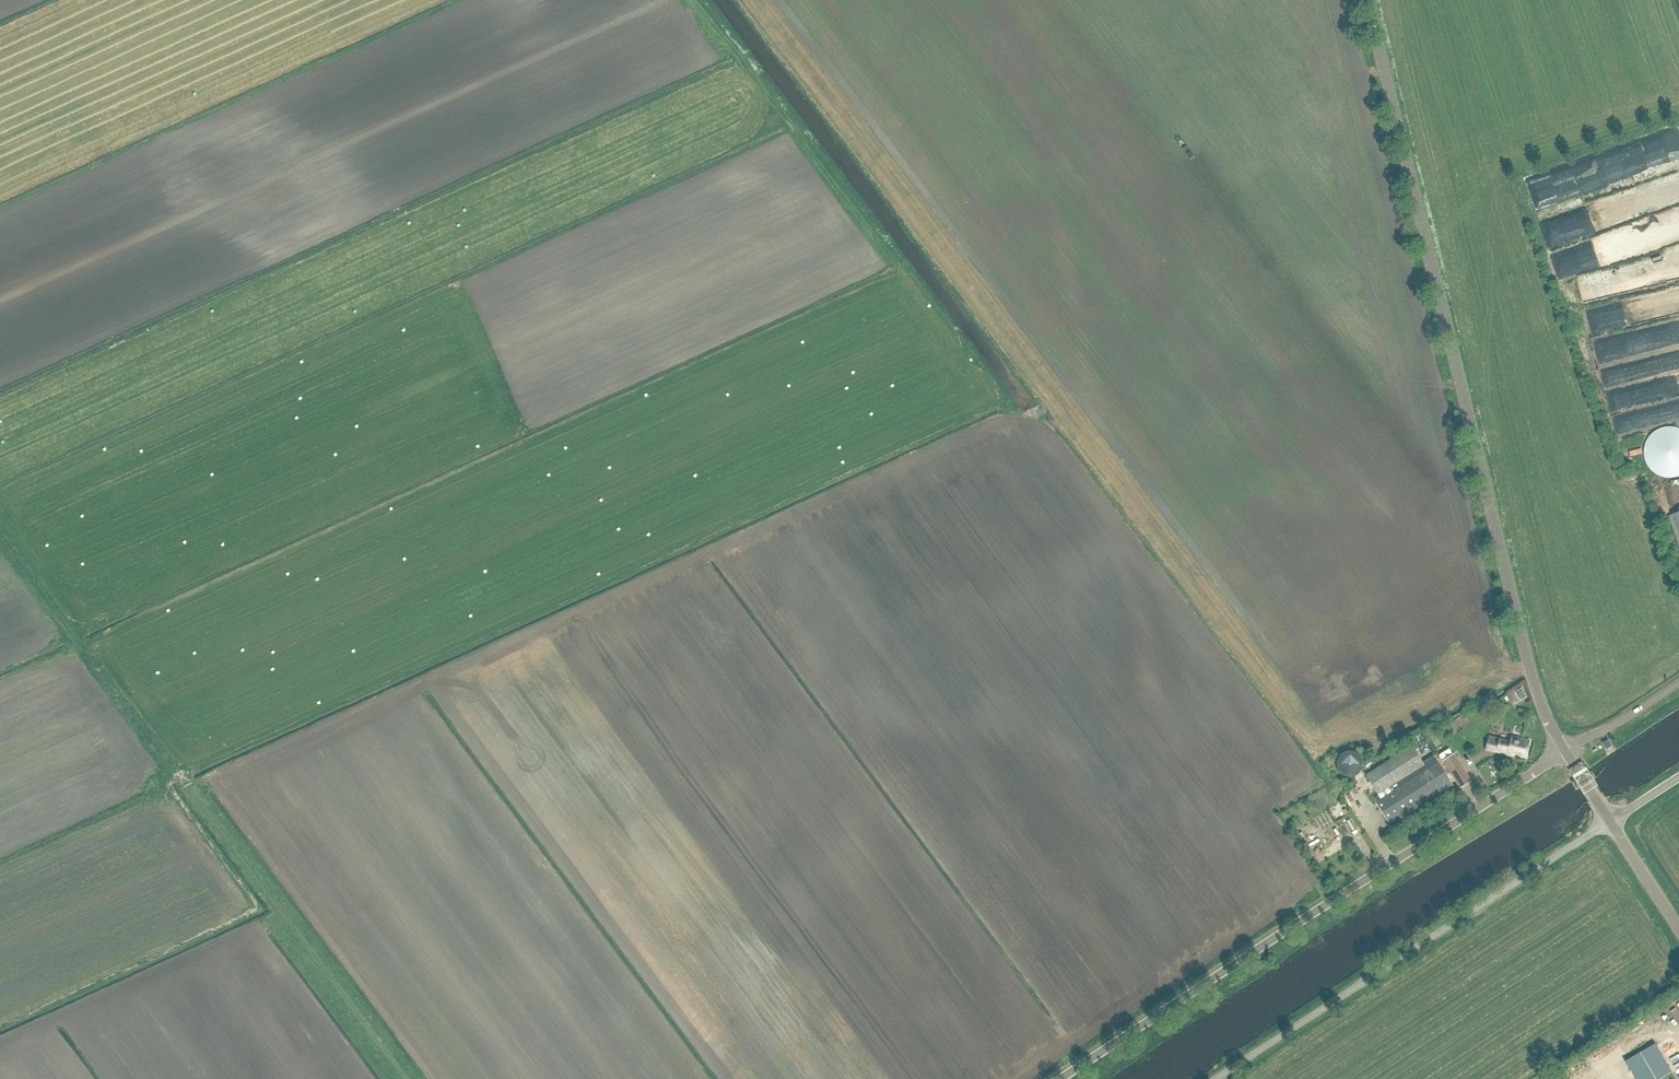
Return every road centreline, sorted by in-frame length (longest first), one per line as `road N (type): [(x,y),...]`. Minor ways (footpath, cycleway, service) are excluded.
road 1 (unclassified): [(1565,753),(1521,645),(1364,0)]
road 2 (unclassified): [(1047,1078),(1565,753)]
road 3 (unclassified): [(1216,1078),(1609,822)]
road 4 (unclassified): [(1565,753),(1678,681)]
road 5 (unclassified): [(1678,930),(1609,822)]

